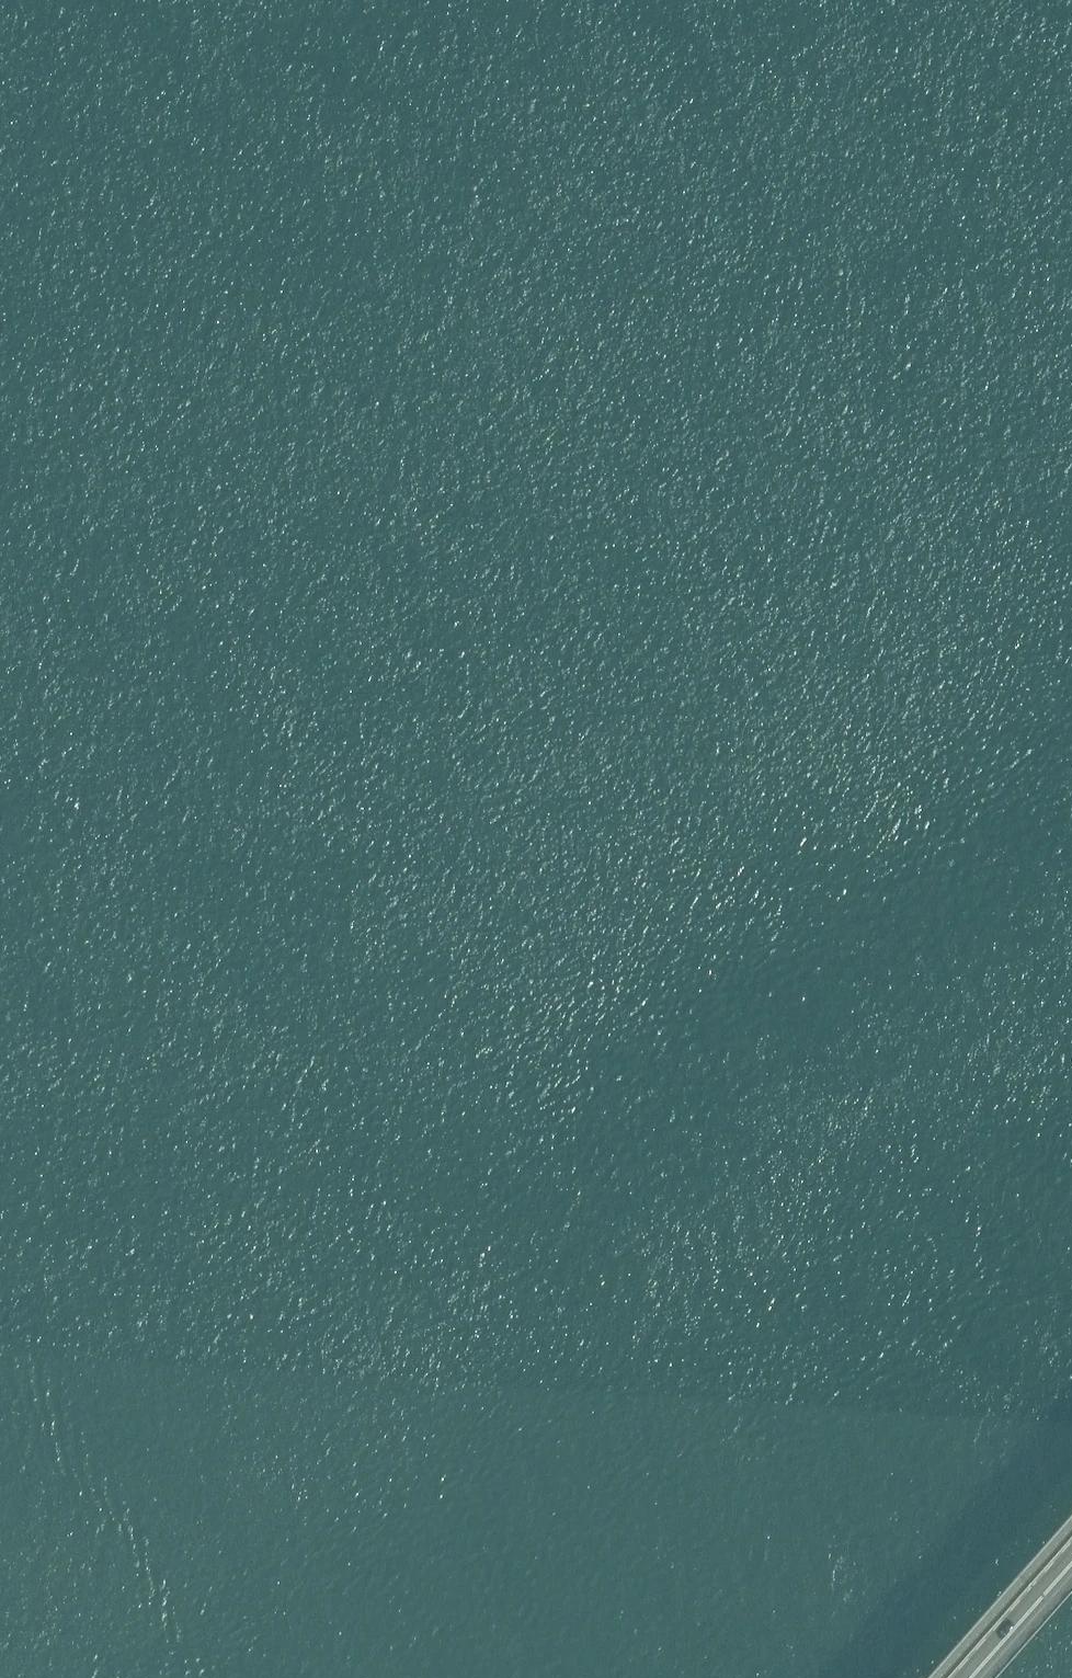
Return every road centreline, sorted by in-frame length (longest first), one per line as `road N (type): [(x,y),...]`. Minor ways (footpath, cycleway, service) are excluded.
road 1 (primary): [(956,1677),(1071,1547)]

